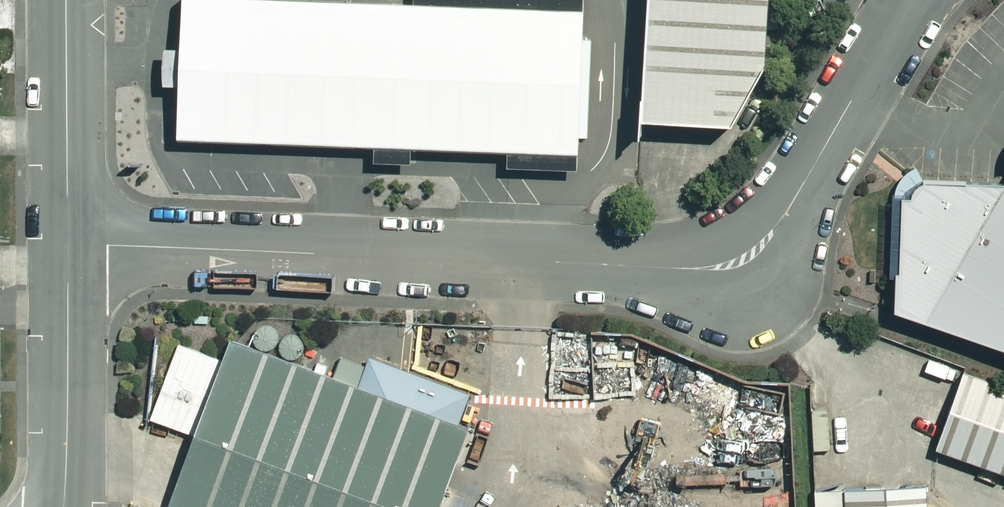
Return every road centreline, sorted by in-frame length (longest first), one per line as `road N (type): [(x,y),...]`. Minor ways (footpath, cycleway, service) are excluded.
road 1 (unclassified): [(919,0),(767,239),(728,267),(67,243)]
road 2 (tertiary): [(64,506),(67,243)]
road 3 (tertiary): [(67,243),(65,0)]

